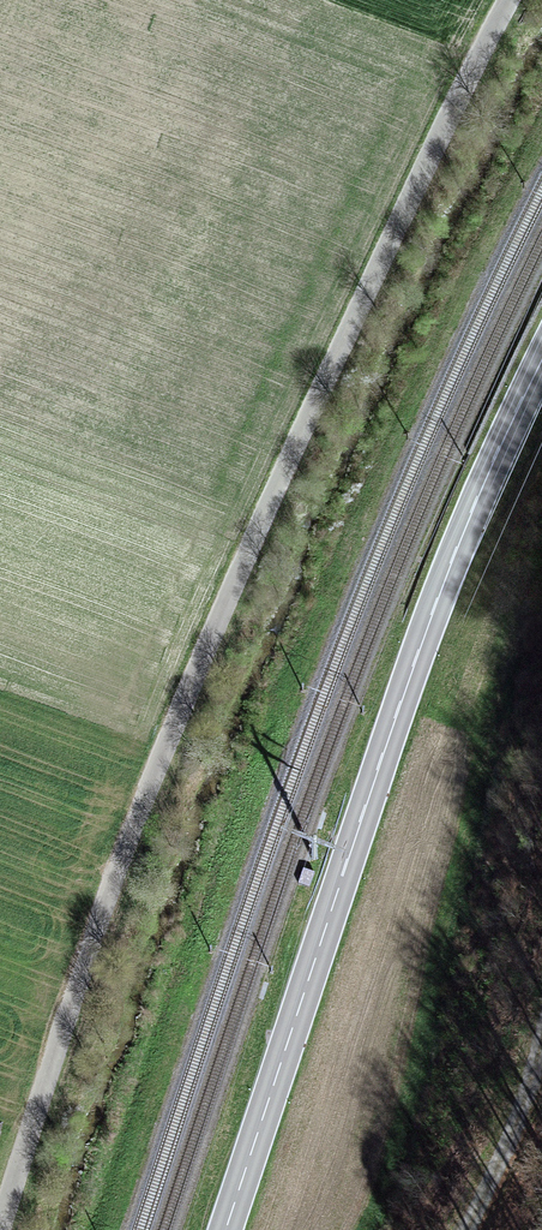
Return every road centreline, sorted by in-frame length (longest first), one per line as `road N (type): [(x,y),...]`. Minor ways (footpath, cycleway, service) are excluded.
road 1 (unclassified): [(4,1229),(143,806),(364,309),(514,0)]
road 2 (secondary): [(541,378),(436,622),(225,1229)]
road 3 (track): [(471,1229),(503,1167),(541,1031)]

